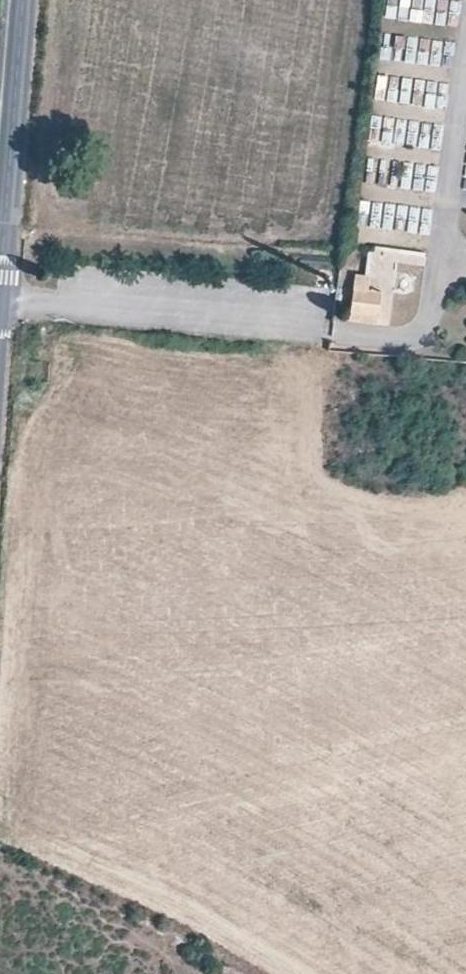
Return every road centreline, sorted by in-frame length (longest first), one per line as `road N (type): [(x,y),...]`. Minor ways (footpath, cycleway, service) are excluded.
road 1 (tertiary): [(0,298),(23,0)]

